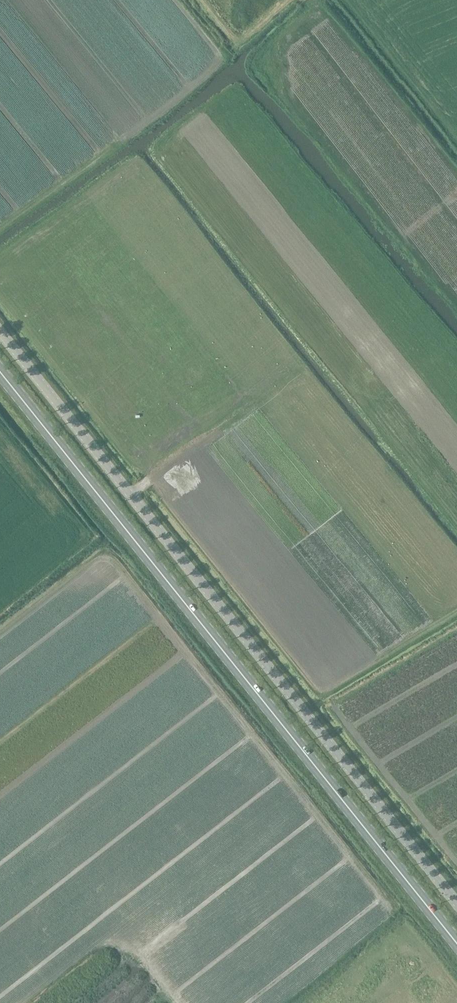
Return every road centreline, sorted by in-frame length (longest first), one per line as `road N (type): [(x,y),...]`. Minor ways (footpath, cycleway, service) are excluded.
road 1 (primary): [(456,957),(0,373)]
road 2 (unclassified): [(456,903),(0,329)]

